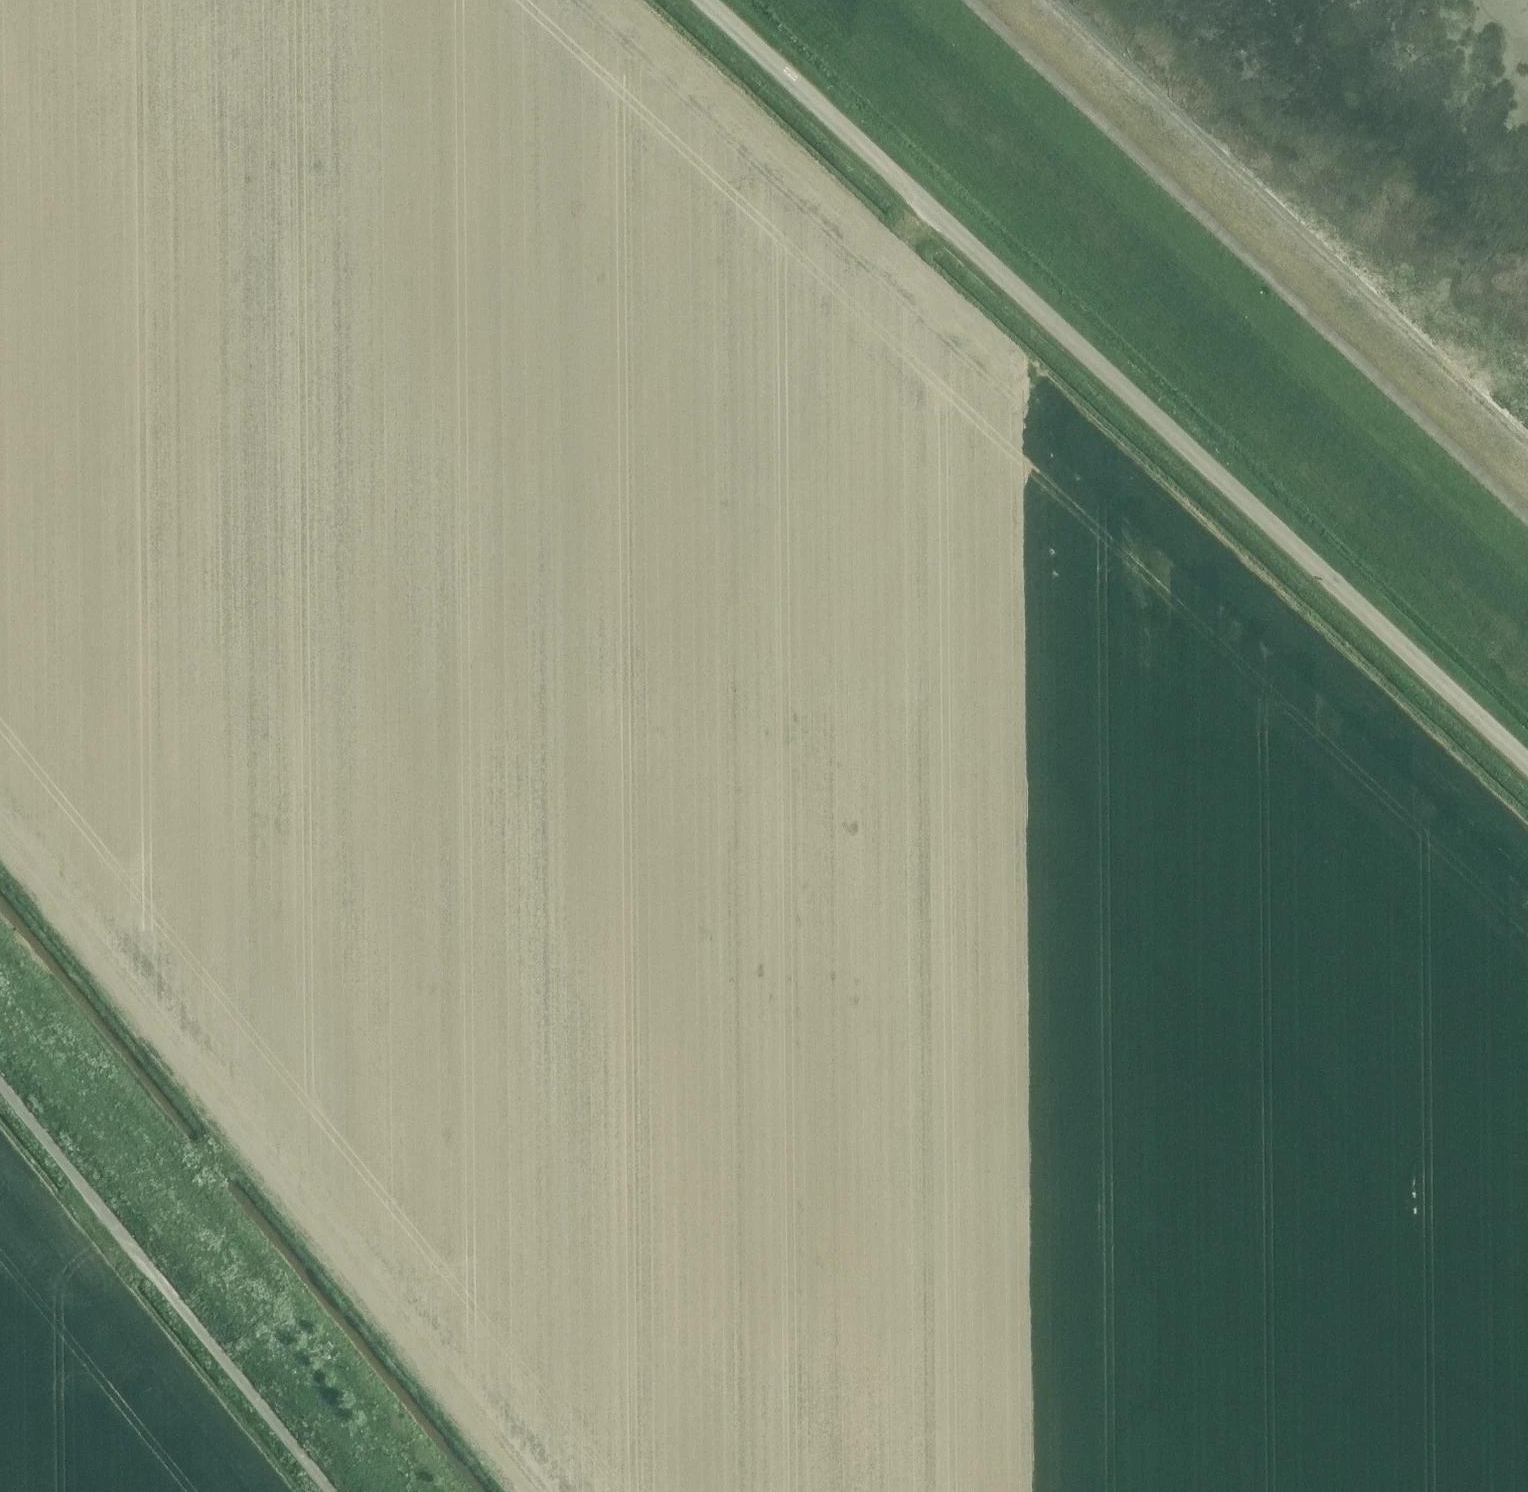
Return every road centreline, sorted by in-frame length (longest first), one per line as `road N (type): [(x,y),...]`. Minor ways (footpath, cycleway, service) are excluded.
road 1 (unclassified): [(1527,764),(705,0)]
road 2 (unclassified): [(331,1491),(0,1083)]

